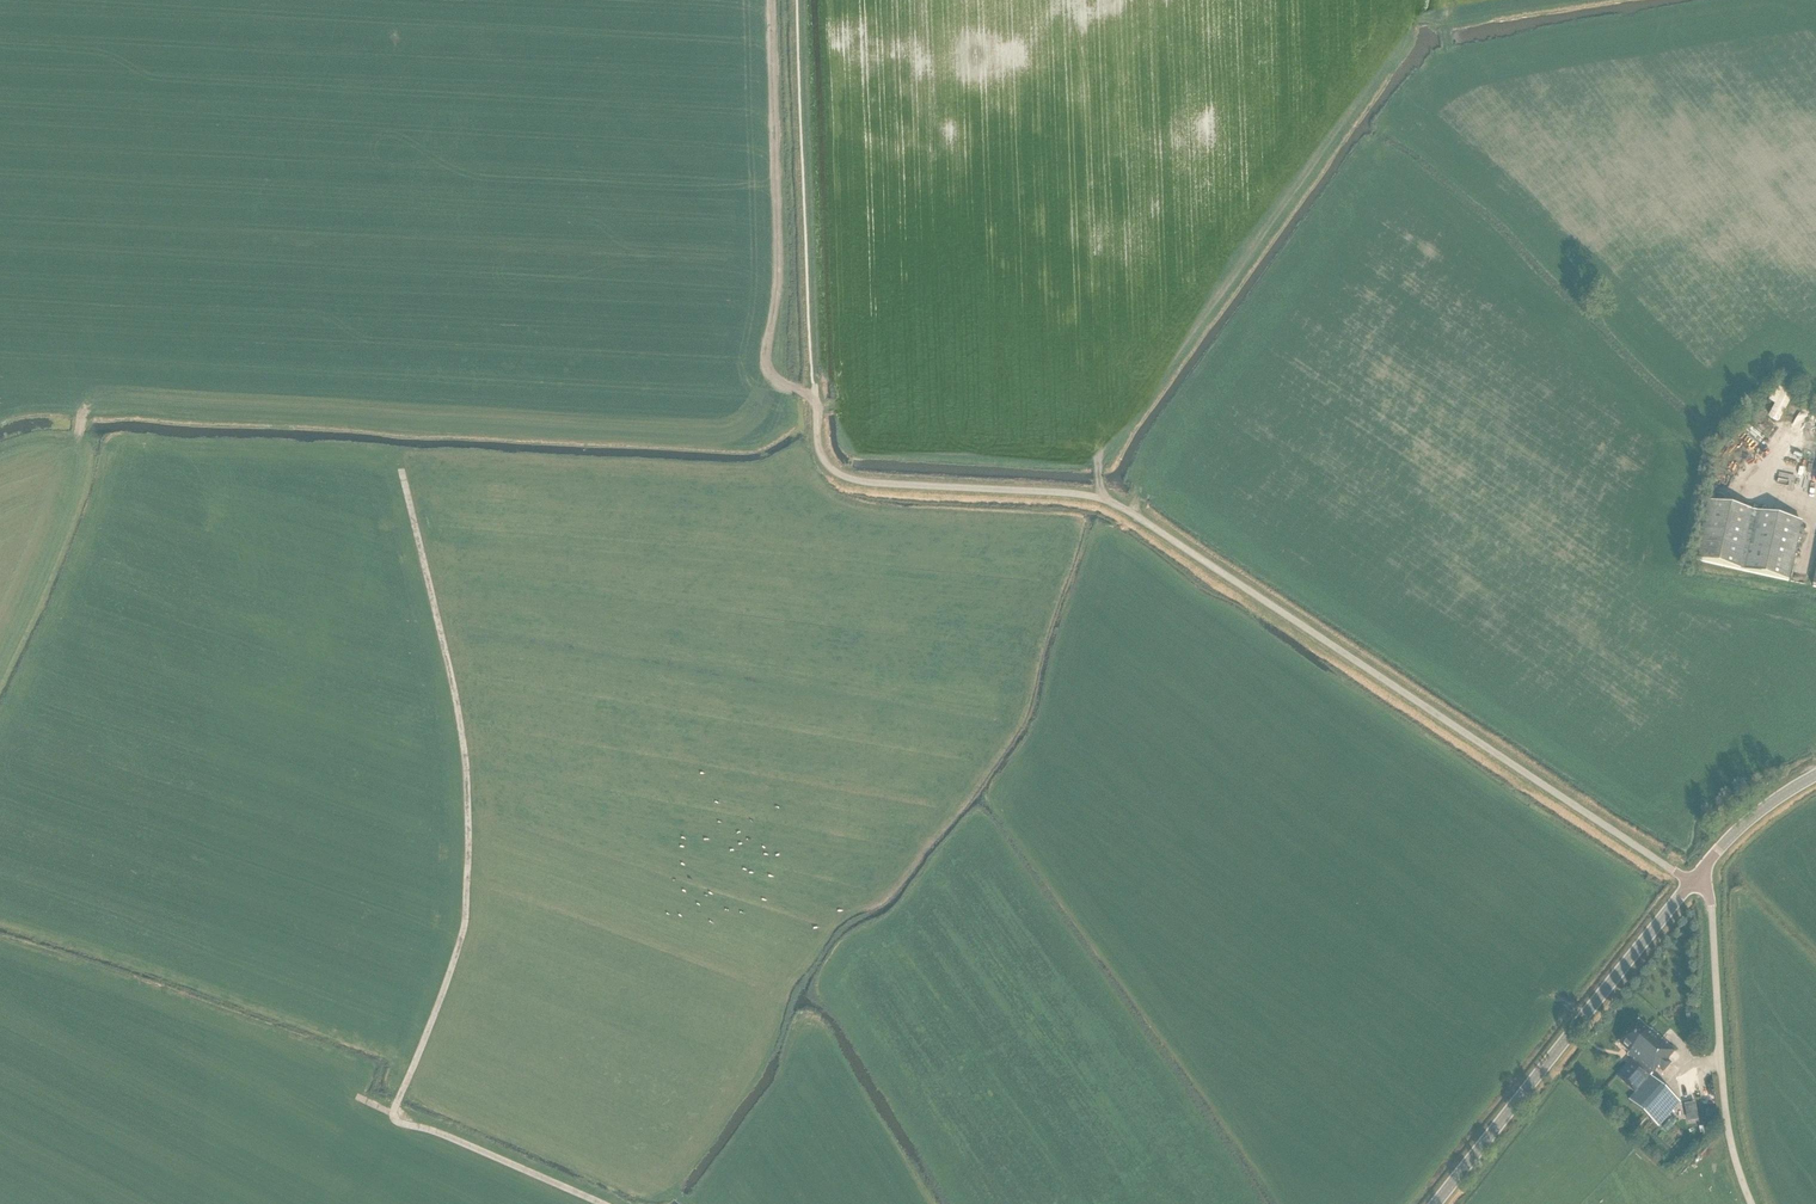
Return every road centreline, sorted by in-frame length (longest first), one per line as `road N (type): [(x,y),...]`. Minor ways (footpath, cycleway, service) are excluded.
road 1 (unclassified): [(1691,883),(1120,507),(1073,495),(874,484),(839,475),(819,449),(815,386)]
road 2 (tertiary): [(1436,1203),(1691,883)]
road 3 (unclassified): [(1751,1203),(1728,1129),(1712,905),(1696,877)]
road 4 (tertiary): [(1696,877),(1750,818),(1815,777)]

